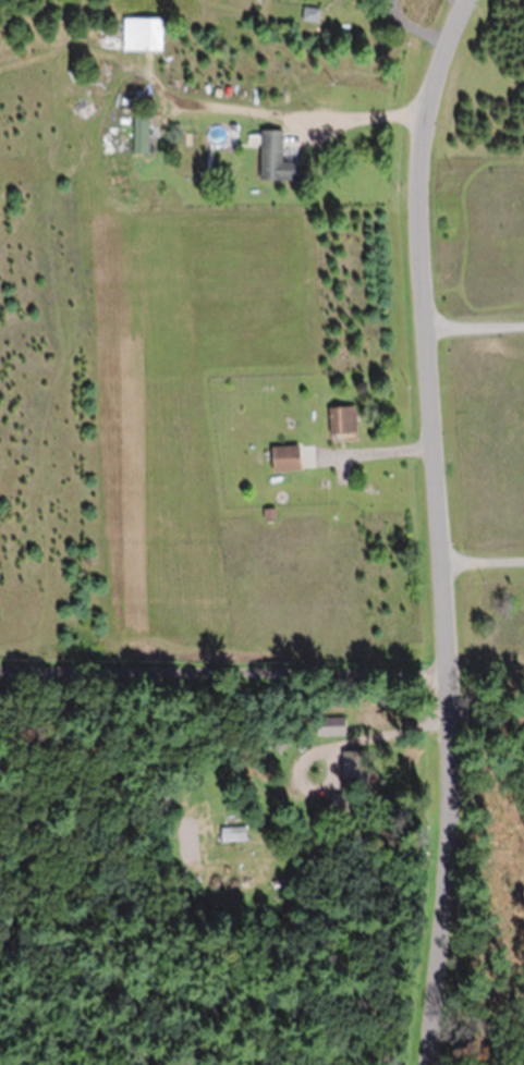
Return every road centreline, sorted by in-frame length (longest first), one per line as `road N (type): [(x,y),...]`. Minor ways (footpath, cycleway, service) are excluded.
road 1 (residential): [(424,1064),(430,906),(455,792),(429,352),(425,101),(470,0)]
road 2 (residential): [(449,656),(0,660)]

